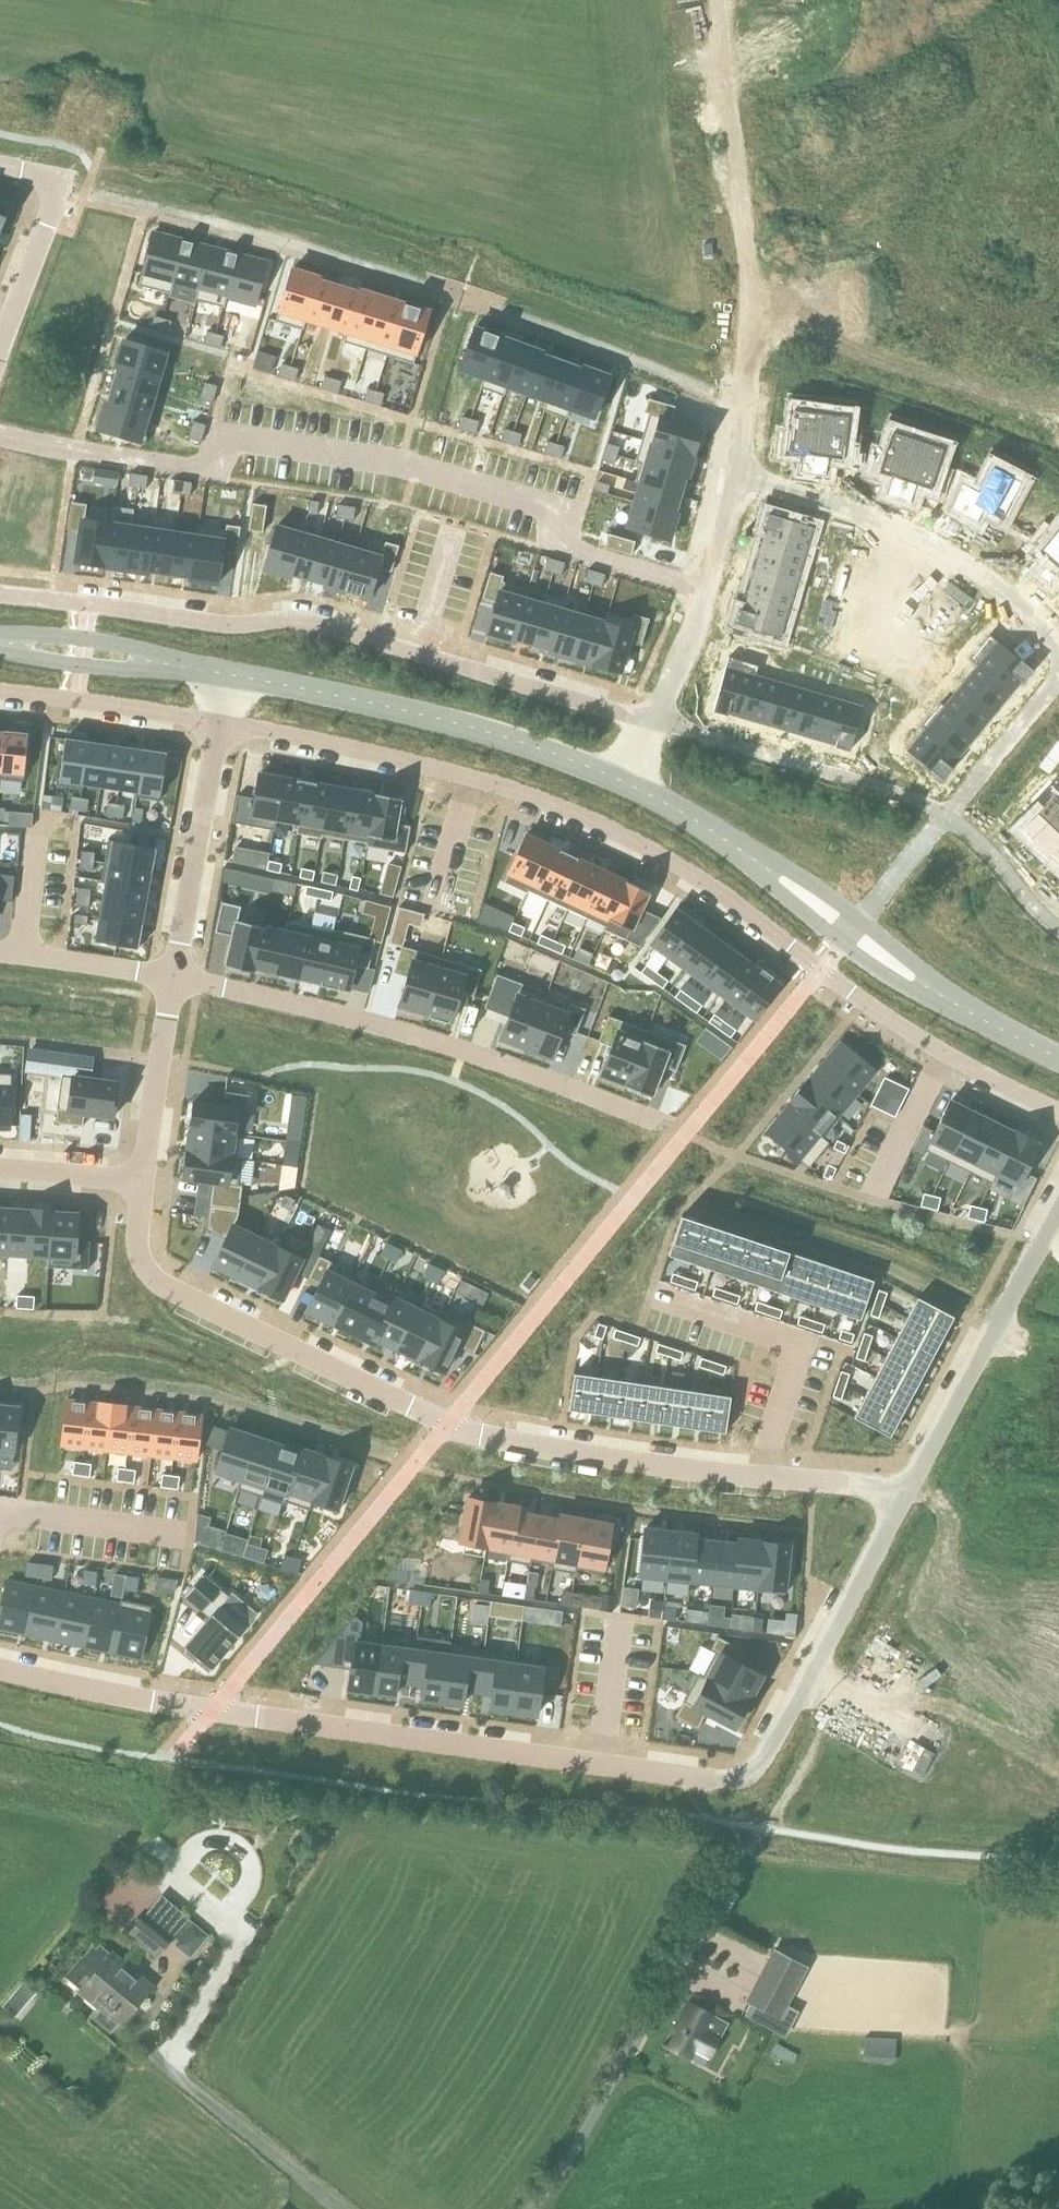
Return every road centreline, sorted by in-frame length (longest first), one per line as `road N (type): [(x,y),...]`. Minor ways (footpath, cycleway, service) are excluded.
road 1 (residential): [(906,1494),(764,1757),(739,1782),(153,1702),(0,1667)]
road 2 (residential): [(220,722),(417,763),(562,808),(649,847),(946,1055),(1058,1112)]
road 3 (residential): [(906,1494),(503,1440),(452,1422),(202,1305),(151,1262),(143,1185)]
road 4 (residential): [(653,719),(294,619),(207,622),(0,593)]
road 5 (residential): [(165,0),(319,31),(733,159)]
road 6 (residential): [(173,974),(389,1027),(655,1122)]
road 7 (residential): [(1058,927),(949,817),(921,802),(653,719)]
road 8 (unclassified): [(230,675),(472,727),(629,782)]
road 9 (residential): [(1058,653),(1031,622),(936,548),(894,526),(741,477)]
road 10 (residential): [(1058,1208),(906,1494)]
road 11 (residential): [(1023,295),(776,229),(742,229)]
road 12 (residential): [(728,121),(876,119),(1010,139)]
road 13 (residential): [(653,719),(706,591),(741,477)]
road 14 (residential): [(173,974),(220,722)]
road 15 (residential): [(741,477),(753,322),(742,229)]
road 16 (unclassified): [(936,993),(923,966),(864,921),(794,872),(744,853)]
road 17 (unclassified): [(744,853),(776,890),(888,976),(936,993)]
road 18 (residential): [(0,349),(58,186),(50,176),(0,166)]
road 19 (residential): [(0,694),(220,722)]
road 20 (residential): [(143,1185),(173,974)]
road 21 (unclassified): [(183,666),(128,645),(38,634),(0,638)]
road 22 (unclassified): [(0,646),(124,670),(183,666)]
road 23 (unclassified): [(529,2208),(629,2062)]
road 24 (residential): [(0,952),(173,974)]
road 25 (residential): [(143,1185),(0,1174)]
road 26 (unclassified): [(936,993),(1058,1057)]
road 27 (unclassified): [(629,782),(744,853)]
road 28 (residential): [(728,121),(712,0)]

